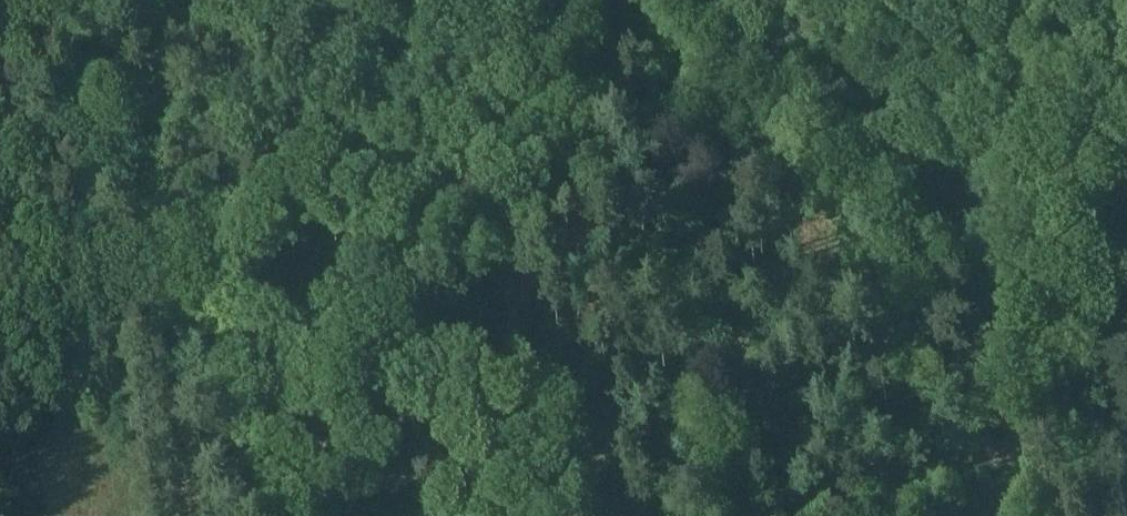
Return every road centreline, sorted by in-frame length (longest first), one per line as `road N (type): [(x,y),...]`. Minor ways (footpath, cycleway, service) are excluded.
road 1 (track): [(0,323),(835,0)]
road 2 (track): [(715,515),(667,0)]
road 3 (track): [(159,264),(175,294),(191,515)]

